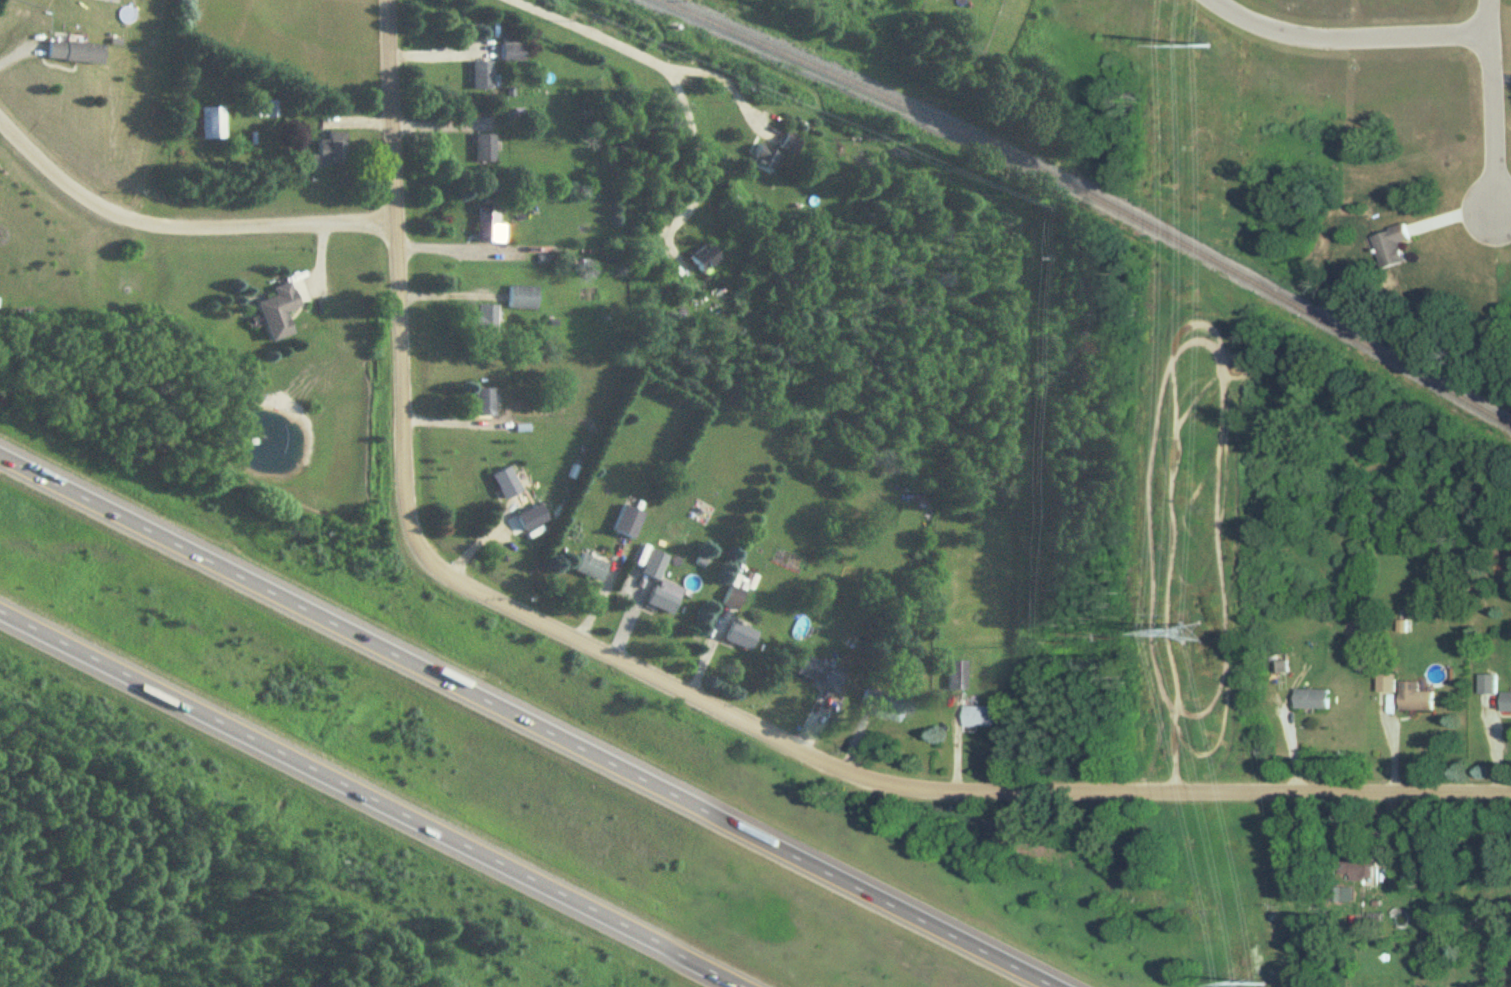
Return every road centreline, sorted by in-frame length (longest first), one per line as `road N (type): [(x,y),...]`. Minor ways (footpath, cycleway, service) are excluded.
road 1 (residential): [(1510,788),(876,782),(425,559),(406,534),(396,420)]
road 2 (motorway): [(1065,986),(0,450)]
road 3 (motorway): [(0,611),(740,986)]
road 4 (residential): [(0,117),(59,183),(163,225),(389,220)]
road 5 (residential): [(396,420),(383,0)]
road 6 (residential): [(1490,34),(1306,38),(1216,0)]
road 7 (residential): [(1499,213),(1490,0)]

